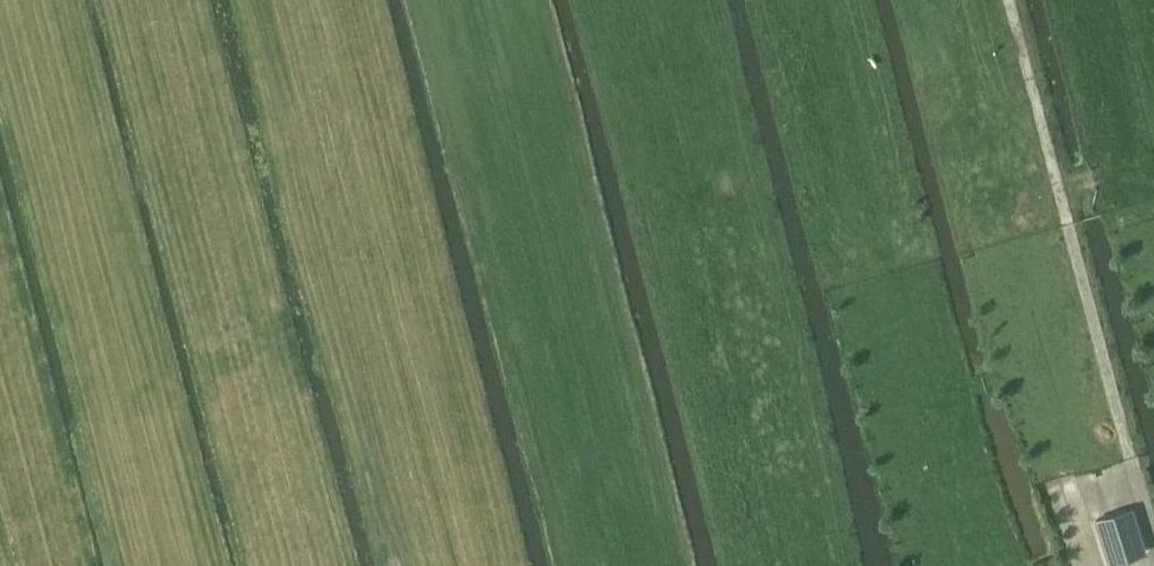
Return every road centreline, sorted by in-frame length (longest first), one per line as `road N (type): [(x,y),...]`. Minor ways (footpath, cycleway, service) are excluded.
road 1 (track): [(1153,543),(1011,0)]

